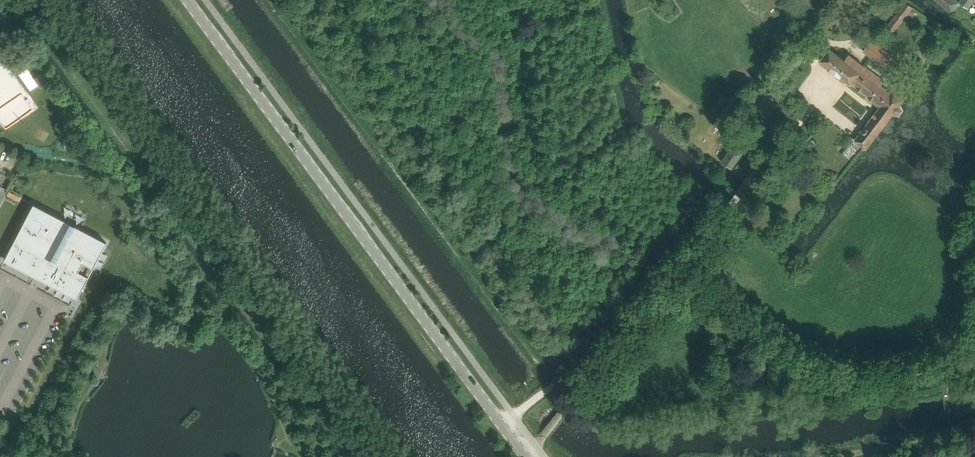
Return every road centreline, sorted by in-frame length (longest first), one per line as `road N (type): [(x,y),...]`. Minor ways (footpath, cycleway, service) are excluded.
road 1 (tertiary): [(189,0),(502,424)]
road 2 (track): [(679,269),(785,362),(864,378),(947,371)]
road 3 (residential): [(728,211),(575,396)]

